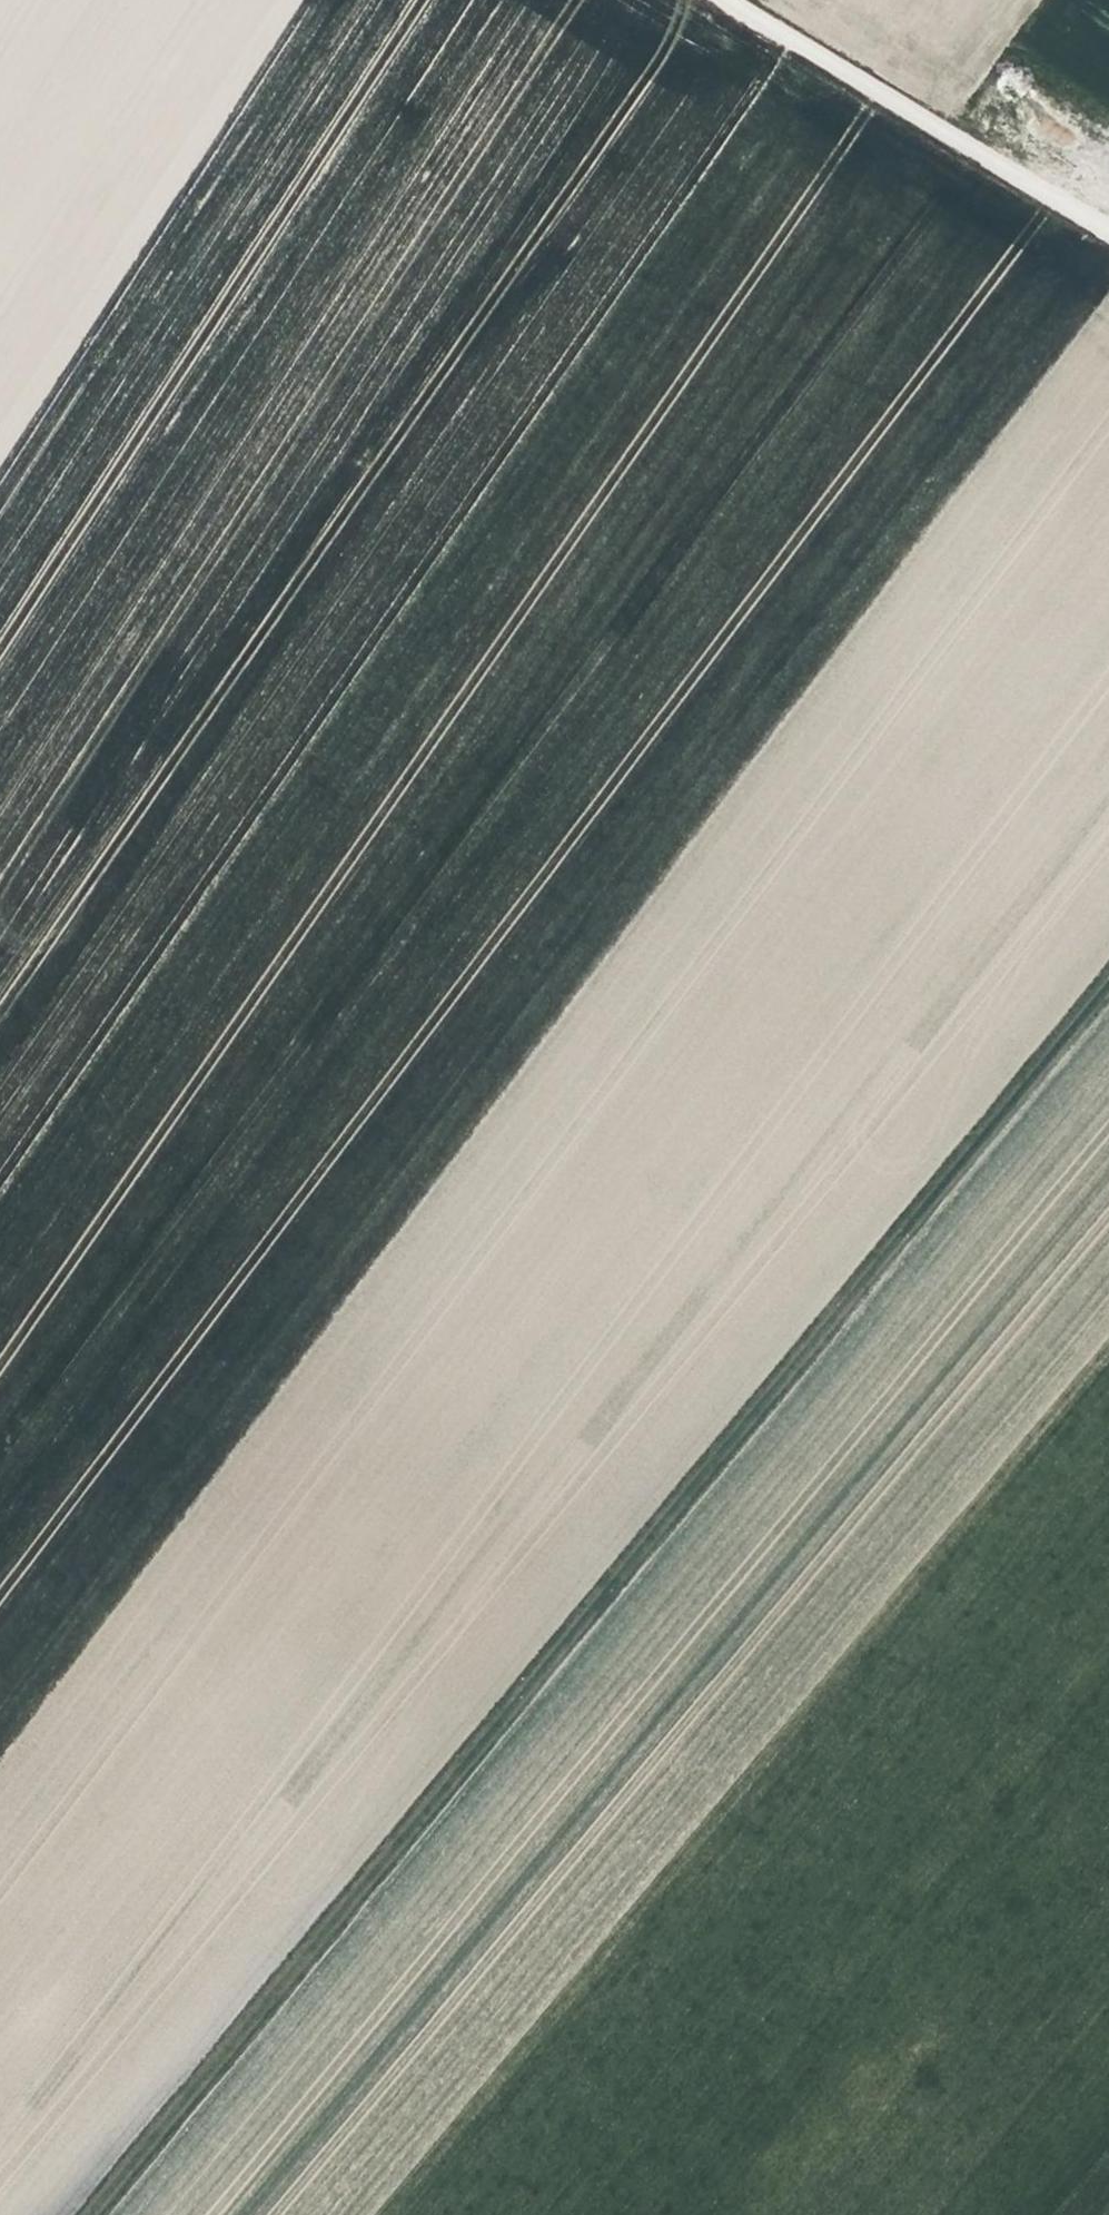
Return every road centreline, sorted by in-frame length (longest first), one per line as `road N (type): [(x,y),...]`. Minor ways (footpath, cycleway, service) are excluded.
road 1 (track): [(1108,983),(94,2214)]
road 2 (unclassified): [(1108,231),(728,0)]

